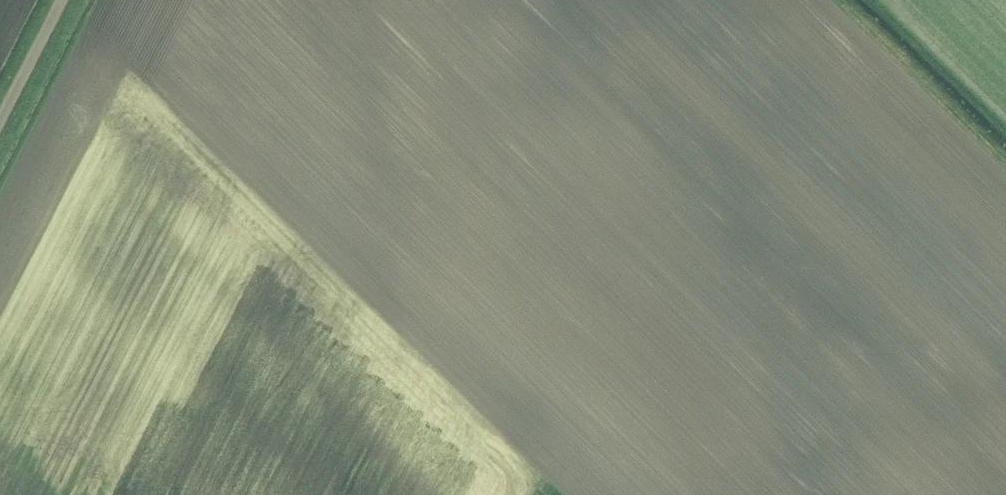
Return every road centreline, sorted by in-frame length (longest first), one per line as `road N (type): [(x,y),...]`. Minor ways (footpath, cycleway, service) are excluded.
road 1 (unclassified): [(0,121),(62,0)]

